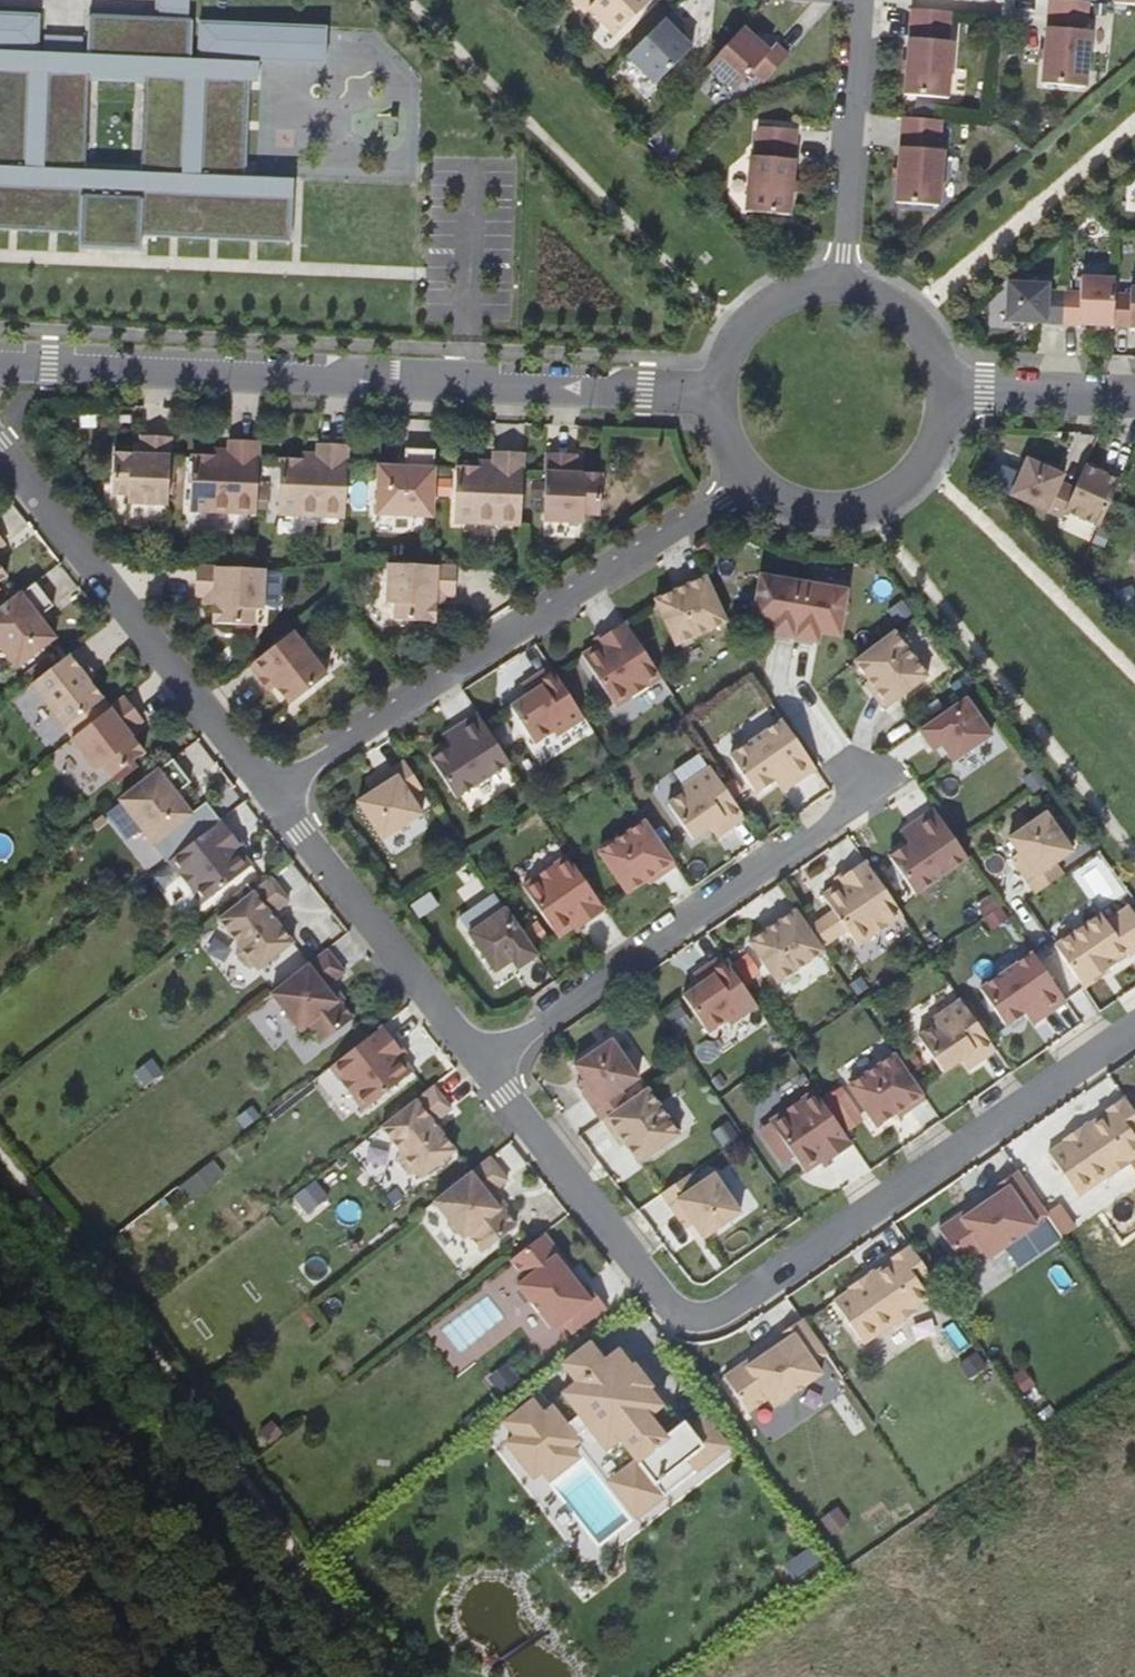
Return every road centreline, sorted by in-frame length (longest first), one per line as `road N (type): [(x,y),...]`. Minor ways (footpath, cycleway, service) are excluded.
road 1 (residential): [(487,1061),(661,1291),(693,1307),(744,1294),(1134,1028)]
road 2 (residential): [(717,395),(0,366)]
road 3 (residential): [(746,476),(712,507),(277,782)]
road 4 (residential): [(869,789),(487,1061)]
road 5 (residential): [(0,445),(277,782)]
road 6 (residential): [(277,782),(487,1061)]
road 7 (residential): [(841,285),(861,0)]
road 8 (residential): [(746,476),(783,504),(829,515),(871,507),(927,471),(947,394)]
road 9 (residential): [(947,394),(1134,402)]
road 10 (residential): [(841,285),(793,292),(764,306),(727,353),(717,395)]
road 11 (residential): [(947,394),(937,353),(914,319),(880,295),(841,285)]

